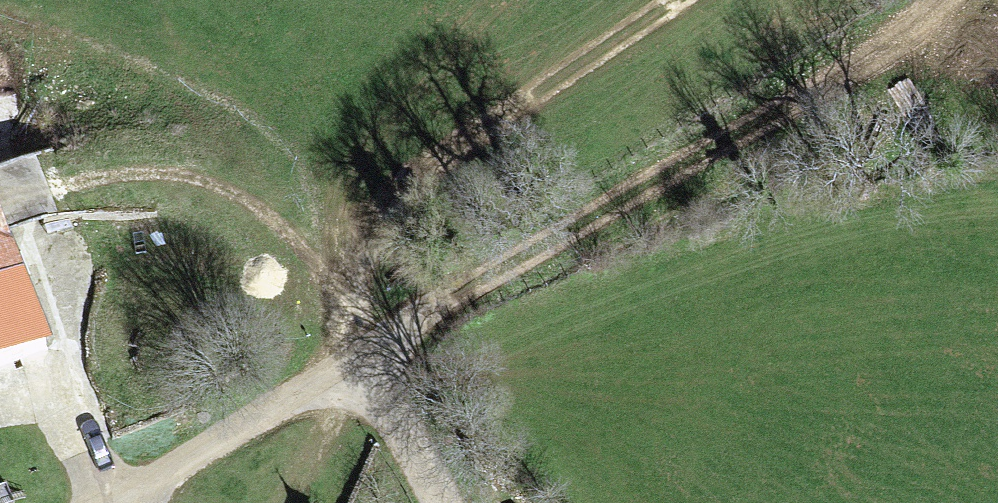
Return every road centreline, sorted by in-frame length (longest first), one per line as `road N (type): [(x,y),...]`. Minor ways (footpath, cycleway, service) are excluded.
road 1 (track): [(354,358),(603,220),(909,0)]
road 2 (track): [(666,0),(494,131),(368,213),(336,281),(354,358)]
road 3 (track): [(354,358),(146,501)]

